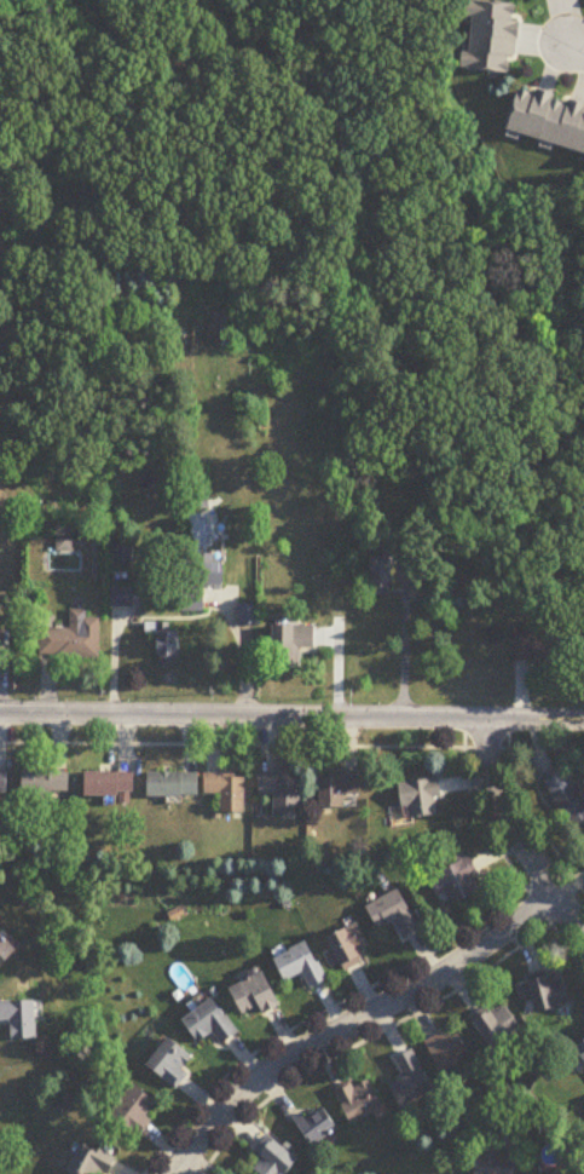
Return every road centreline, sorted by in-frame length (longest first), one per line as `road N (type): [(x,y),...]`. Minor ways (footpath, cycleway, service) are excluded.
road 1 (tertiary): [(583,712),(0,711)]
road 2 (residential): [(559,897),(409,996),(289,1058),(219,1120),(176,1173)]
road 3 (residential): [(485,713),(490,783),(503,815),(583,933)]

